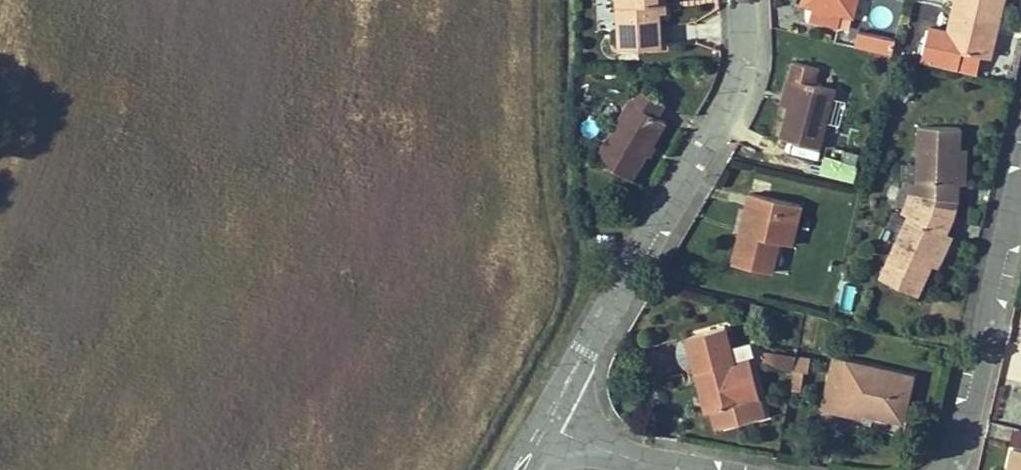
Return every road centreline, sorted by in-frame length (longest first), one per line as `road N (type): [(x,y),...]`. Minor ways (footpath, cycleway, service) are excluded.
road 1 (residential): [(547,425),(735,95),(745,0)]
road 2 (residential): [(945,469),(1020,178)]
road 3 (residential): [(547,425),(603,451),(689,469)]

